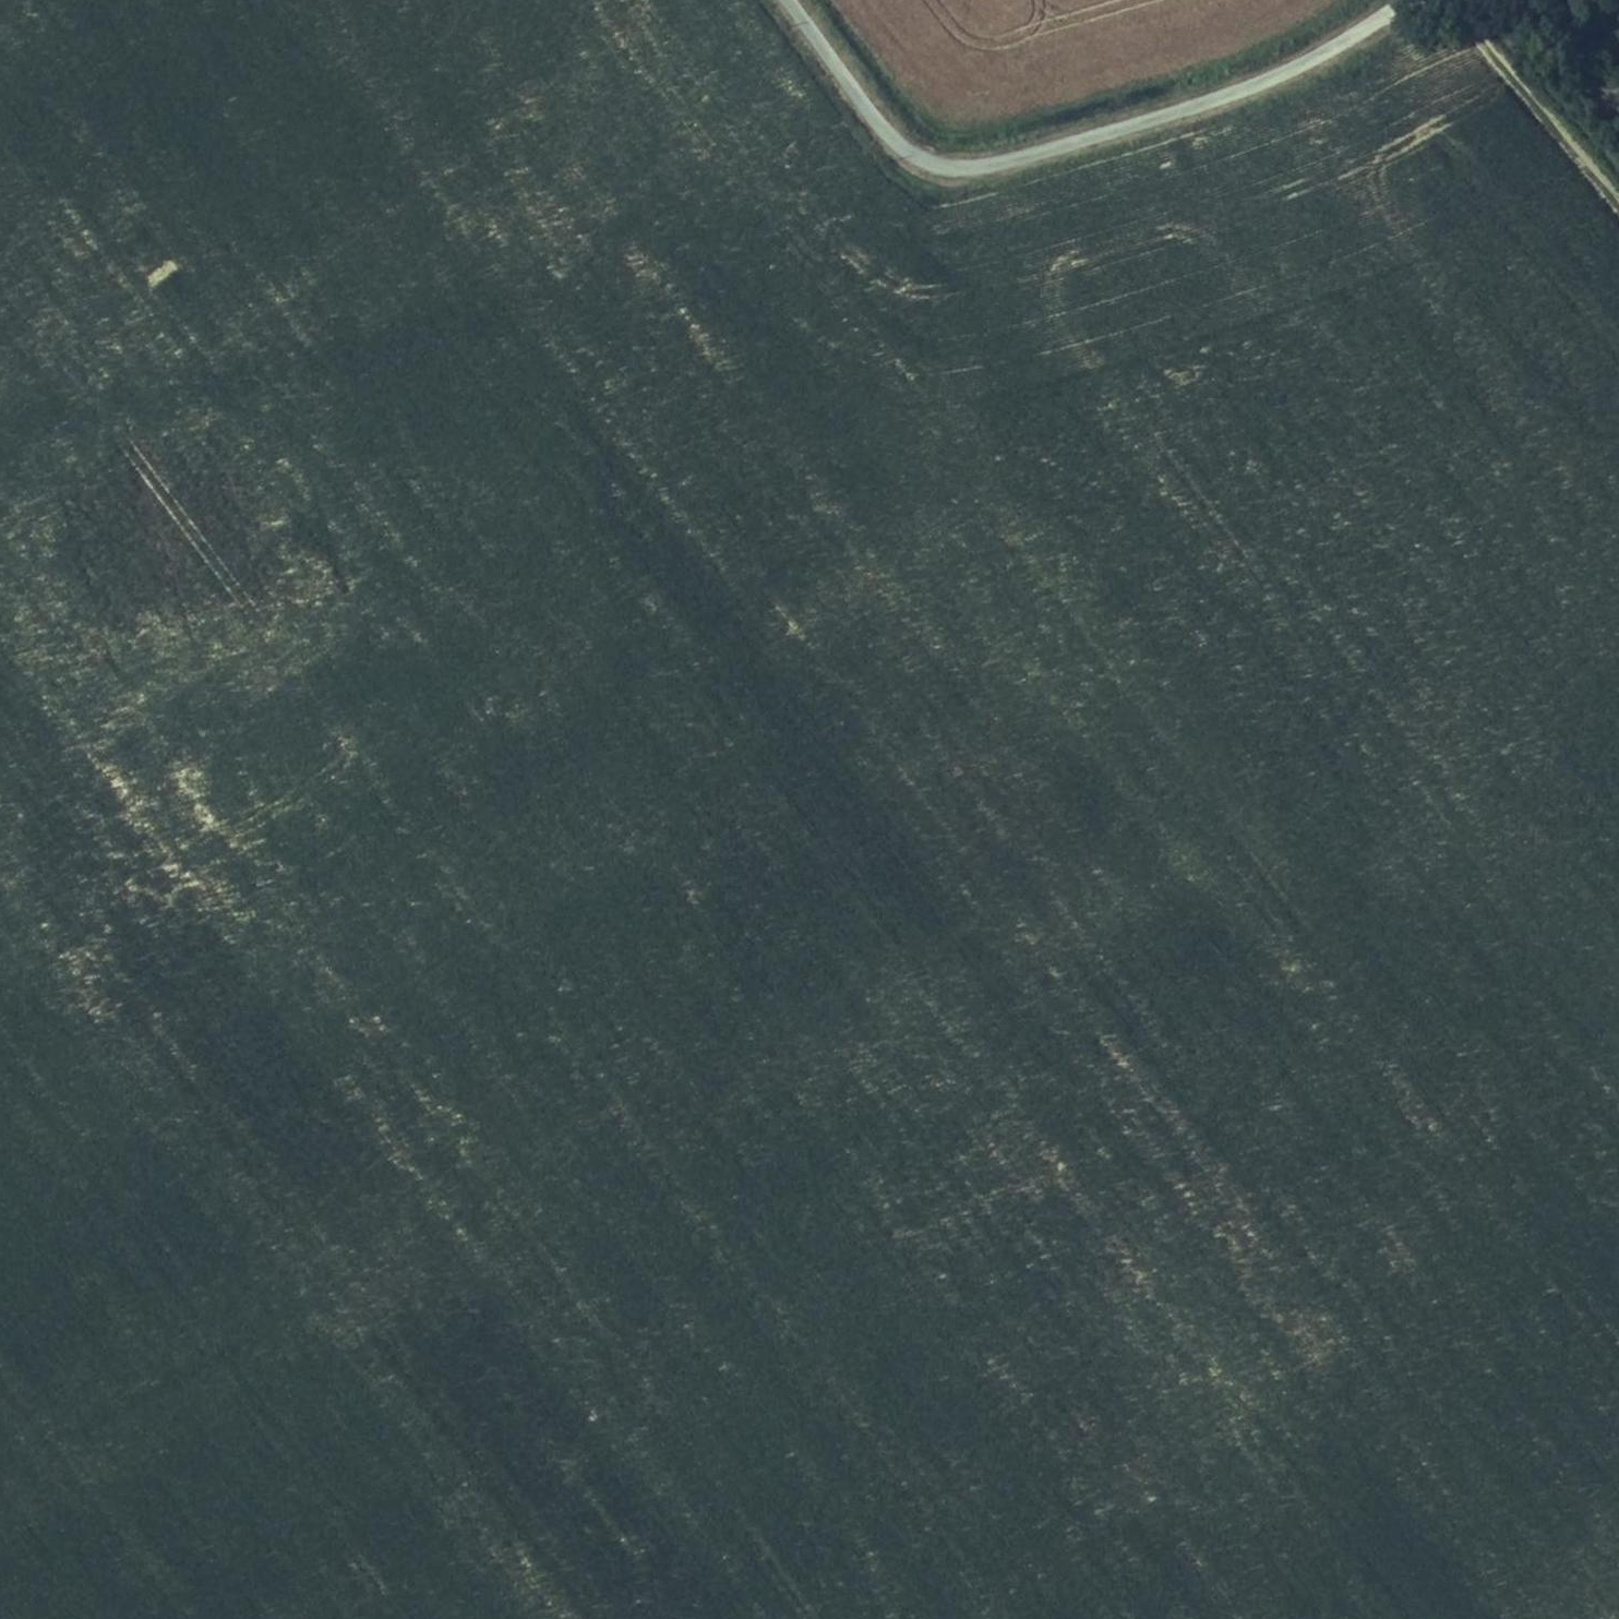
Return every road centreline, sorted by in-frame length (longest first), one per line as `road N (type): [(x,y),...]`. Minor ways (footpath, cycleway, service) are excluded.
road 1 (unclassified): [(799,0),(910,146),(952,160),(1144,118),(1294,60),(1406,0)]

